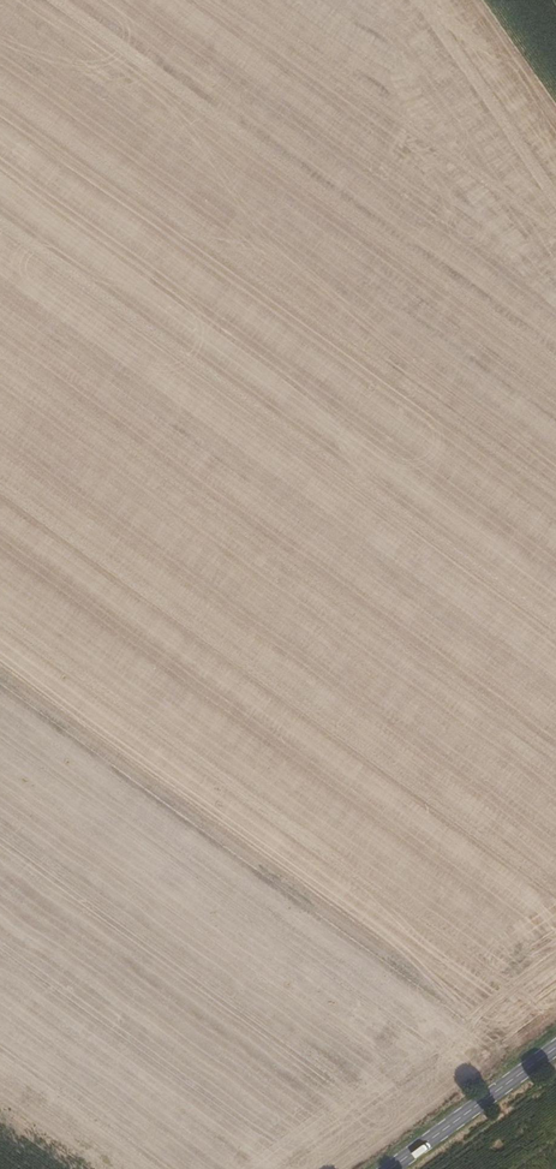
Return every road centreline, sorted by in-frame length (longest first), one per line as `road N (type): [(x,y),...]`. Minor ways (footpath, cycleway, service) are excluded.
road 1 (tertiary): [(555,1048),(390,1168)]

